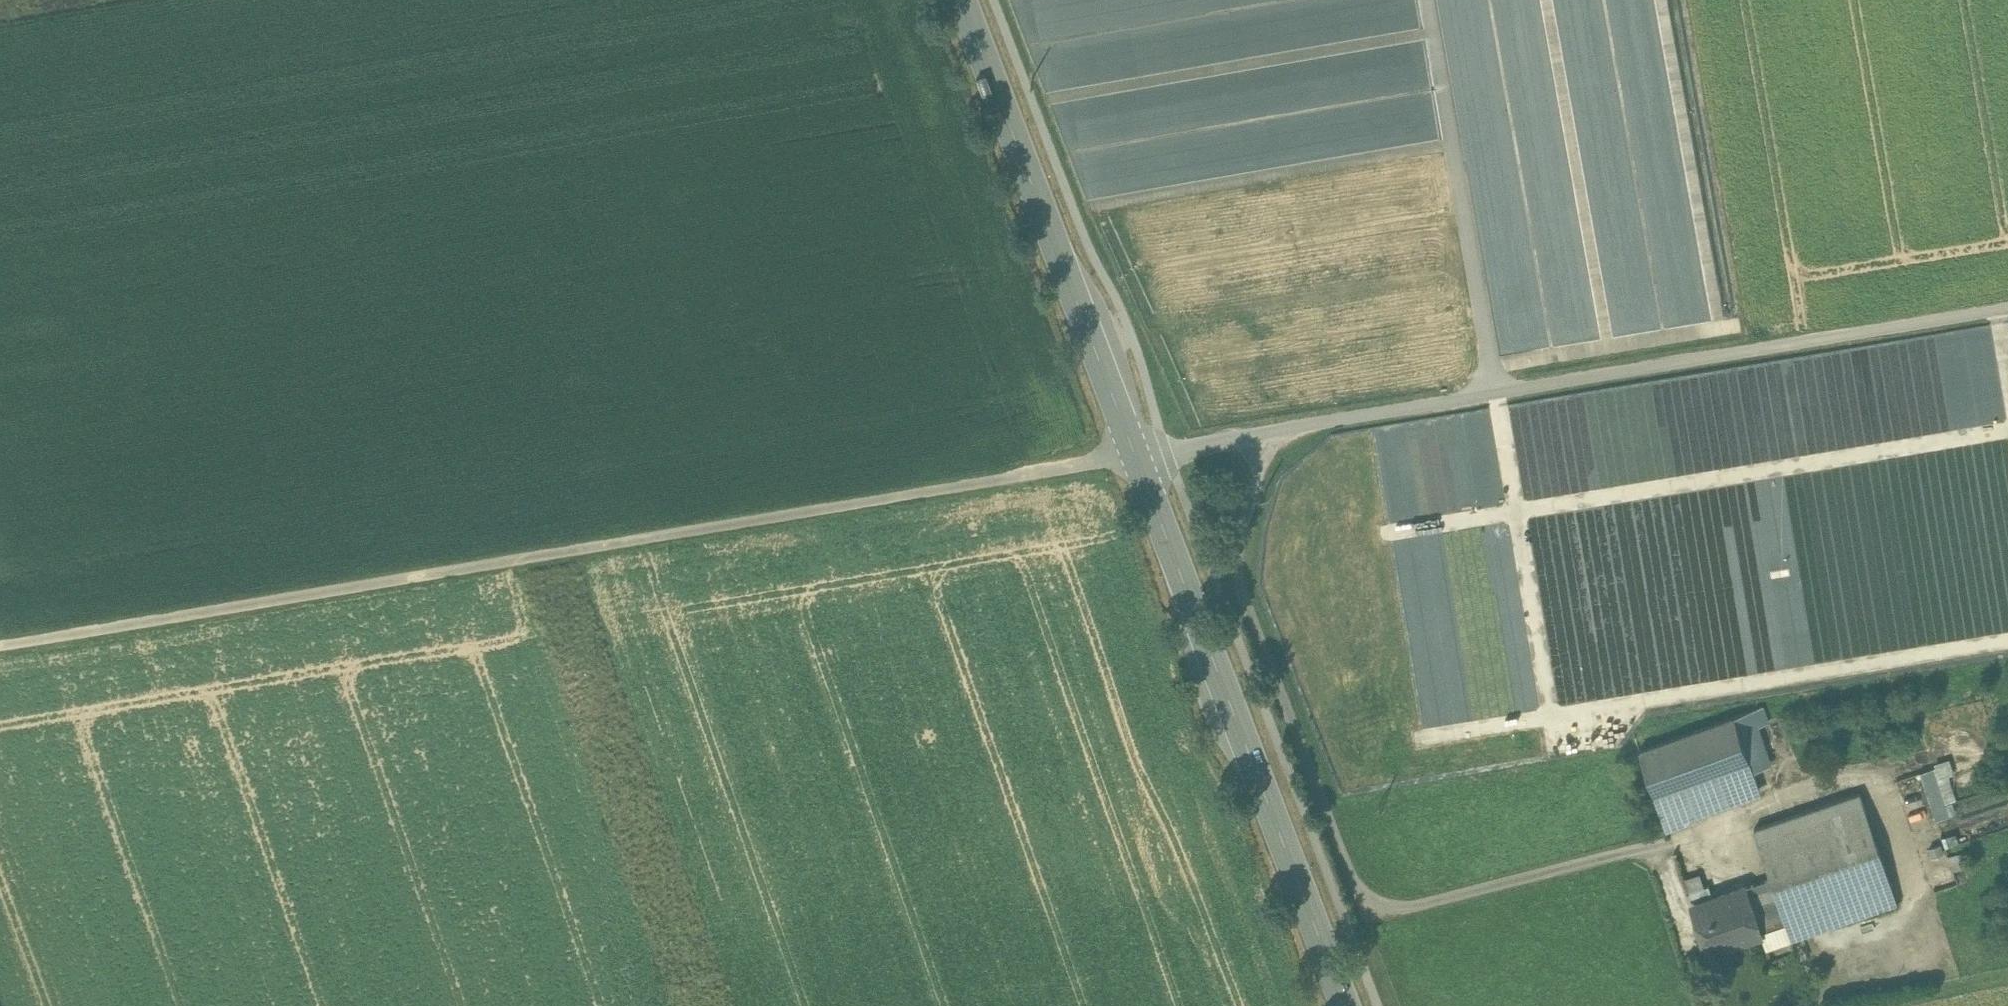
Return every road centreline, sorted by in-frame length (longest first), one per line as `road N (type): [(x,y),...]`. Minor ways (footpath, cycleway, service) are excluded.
road 1 (track): [(0,643),(1137,452)]
road 2 (unclassified): [(1137,452),(2007,310)]
road 3 (primary): [(1137,452),(1347,1005)]
road 4 (primary): [(964,0),(1137,452)]

